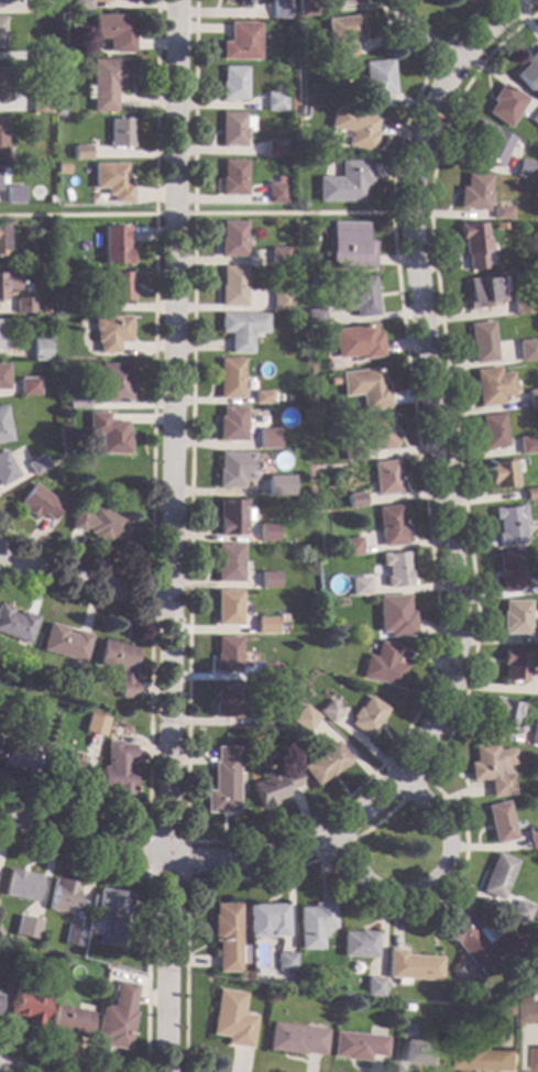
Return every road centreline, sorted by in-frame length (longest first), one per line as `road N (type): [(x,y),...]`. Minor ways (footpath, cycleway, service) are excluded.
road 1 (residential): [(522,0),(454,65),(413,186),(457,611),(457,652),(430,729),(402,776),(336,831),(232,862),(166,857)]
road 2 (residential): [(177,0),(163,1071)]
road 3 (residential): [(336,831),(373,884),(415,889),(437,877),(448,855),(446,827),(402,776)]
road 4 (residential): [(0,553),(73,582),(169,604)]
road 5 (residential): [(166,857),(0,819)]

